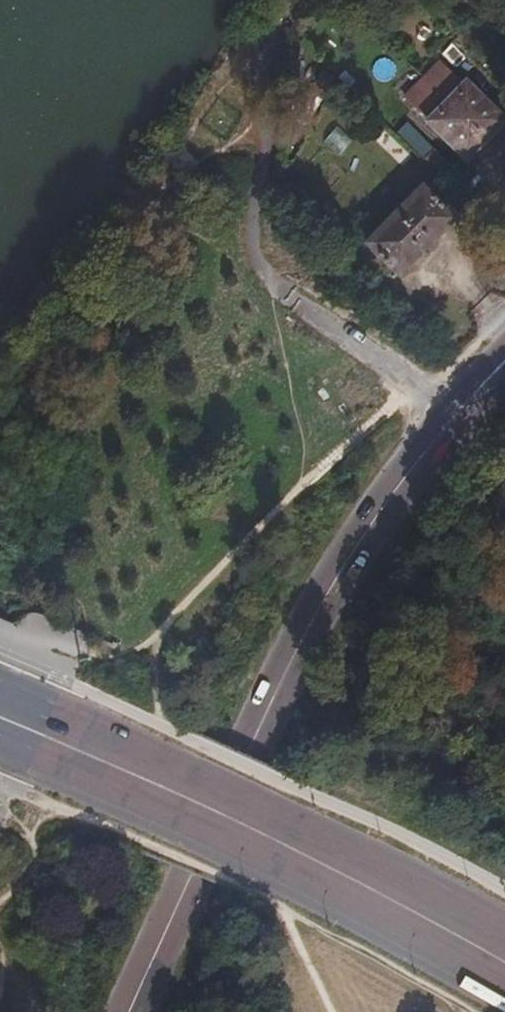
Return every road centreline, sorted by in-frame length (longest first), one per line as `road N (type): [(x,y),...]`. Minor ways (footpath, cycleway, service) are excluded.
road 1 (primary): [(504,364),(456,413),(349,557),(275,693),(128,1011)]
road 2 (primary): [(504,964),(286,847),(0,717)]
road 3 (track): [(264,151),(188,165),(143,192),(0,425)]

